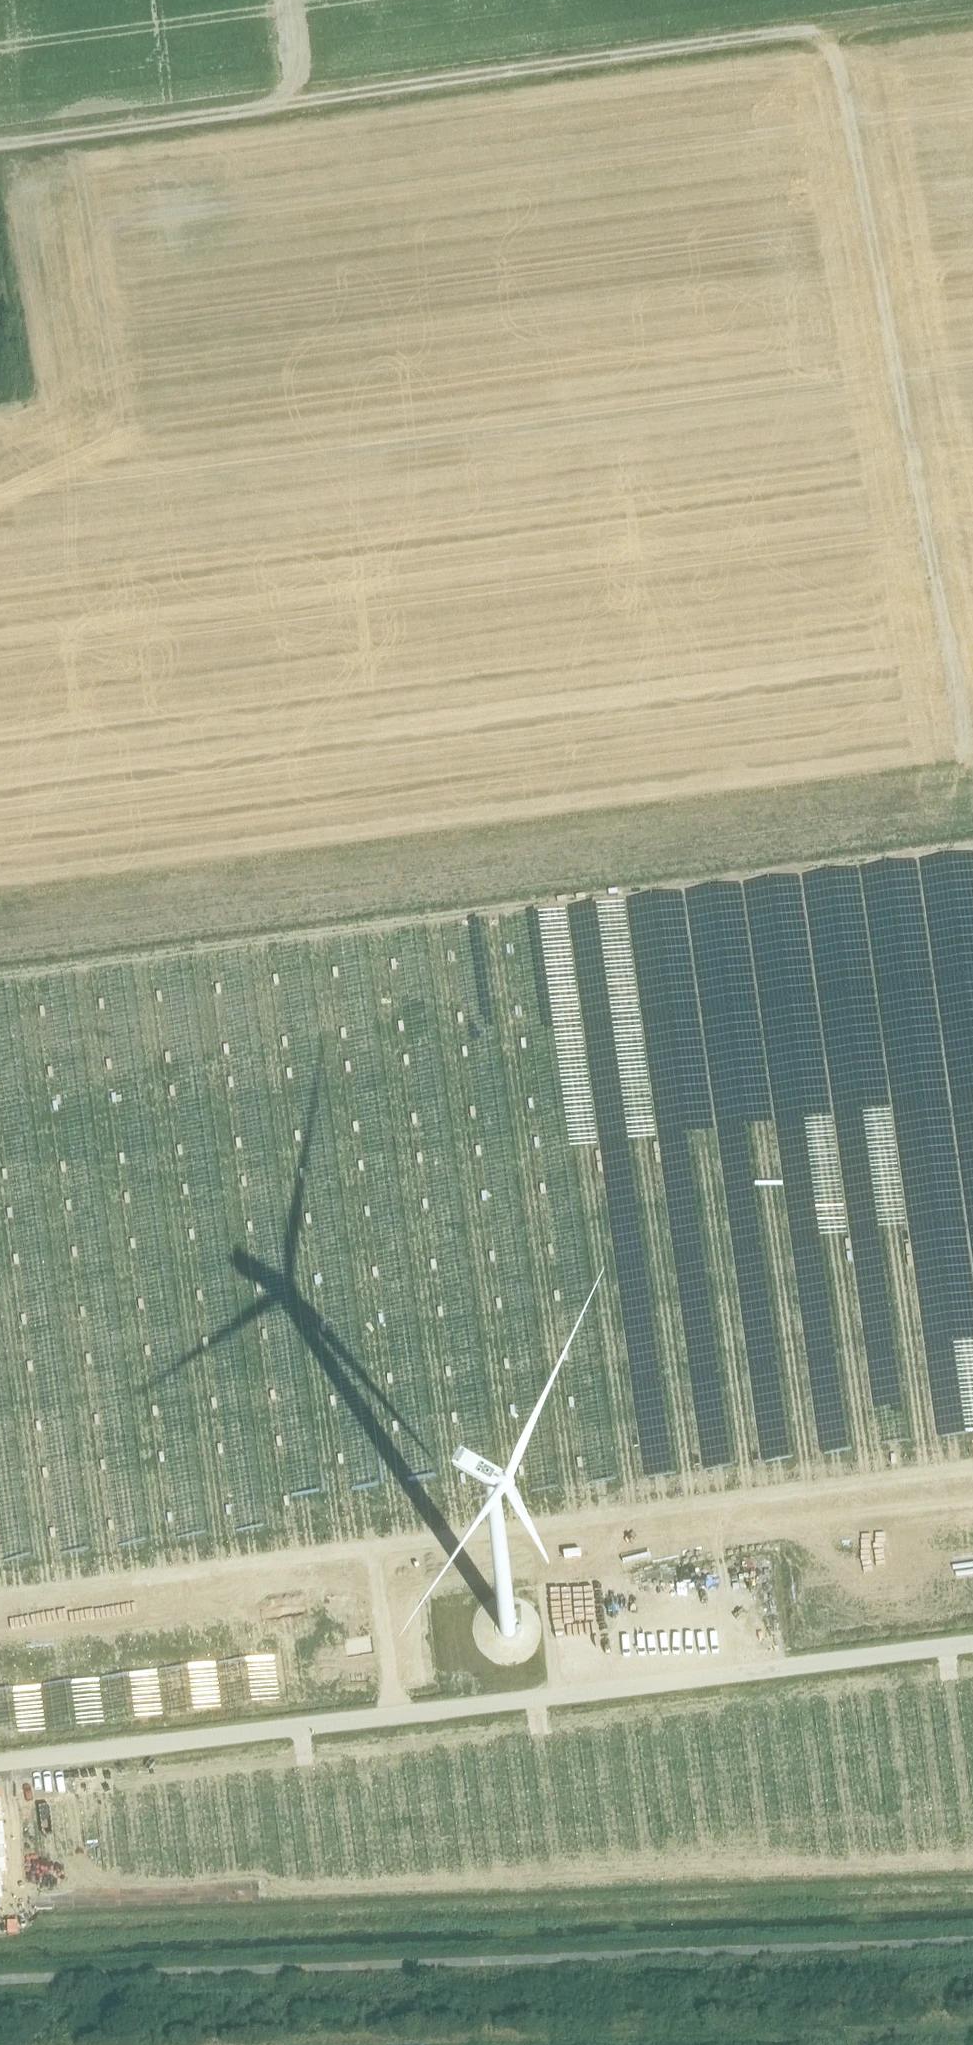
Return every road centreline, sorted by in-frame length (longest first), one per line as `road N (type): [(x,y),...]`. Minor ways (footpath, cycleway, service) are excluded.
road 1 (track): [(972,1645),(0,1764)]
road 2 (unclassified): [(972,1941),(0,1978)]

